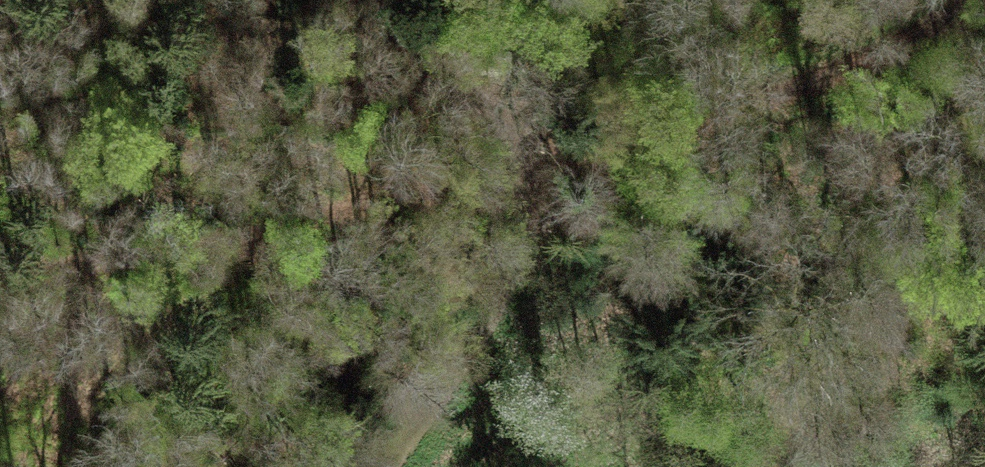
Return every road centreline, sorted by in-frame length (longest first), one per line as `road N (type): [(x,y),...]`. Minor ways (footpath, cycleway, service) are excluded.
road 1 (track): [(394,466),(503,305),(523,254),(526,212),(520,171),(489,106),(430,47),(362,0)]
road 2 (track): [(520,171),(720,113),(962,0)]

